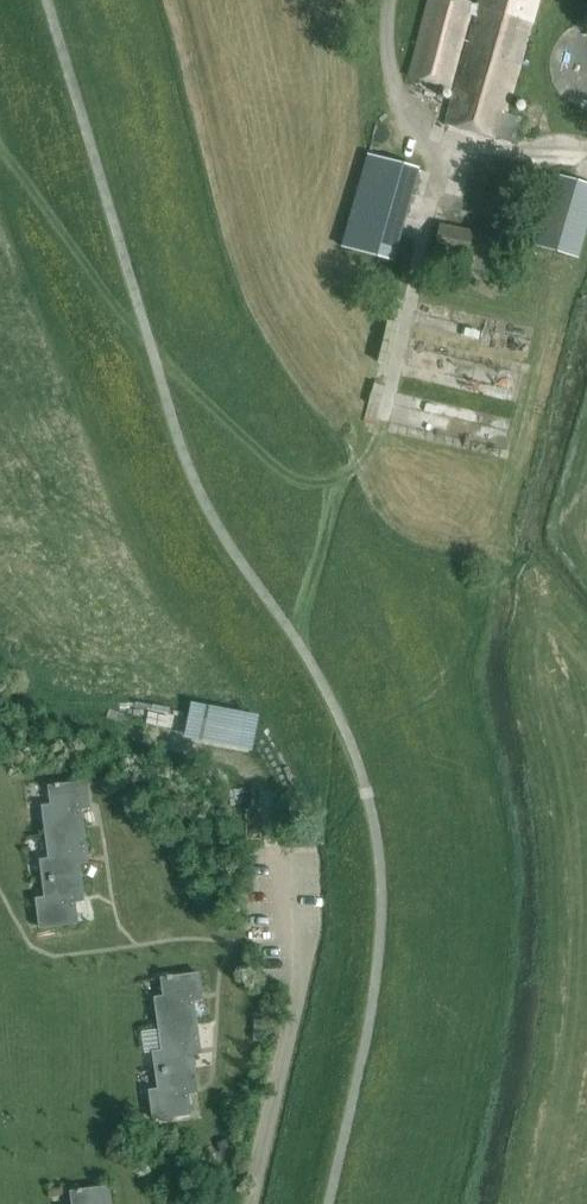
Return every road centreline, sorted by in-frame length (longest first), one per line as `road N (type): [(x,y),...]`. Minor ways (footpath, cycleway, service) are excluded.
road 1 (residential): [(249,1203),(300,970),(284,854)]

